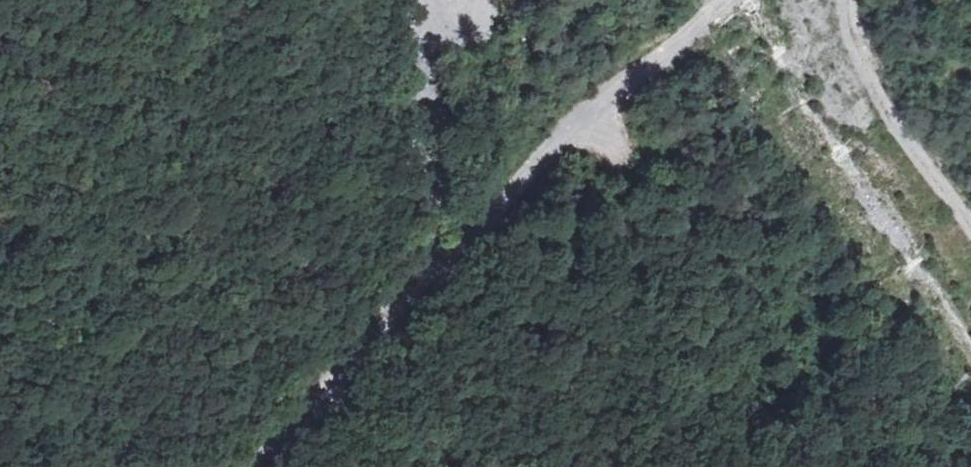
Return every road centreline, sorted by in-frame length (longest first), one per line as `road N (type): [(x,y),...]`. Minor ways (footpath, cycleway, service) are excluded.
road 1 (track): [(724,0),(585,115),(292,428)]
road 2 (track): [(970,225),(850,56),(840,31),(846,0)]
road 3 (track): [(418,75),(433,169),(433,272)]

